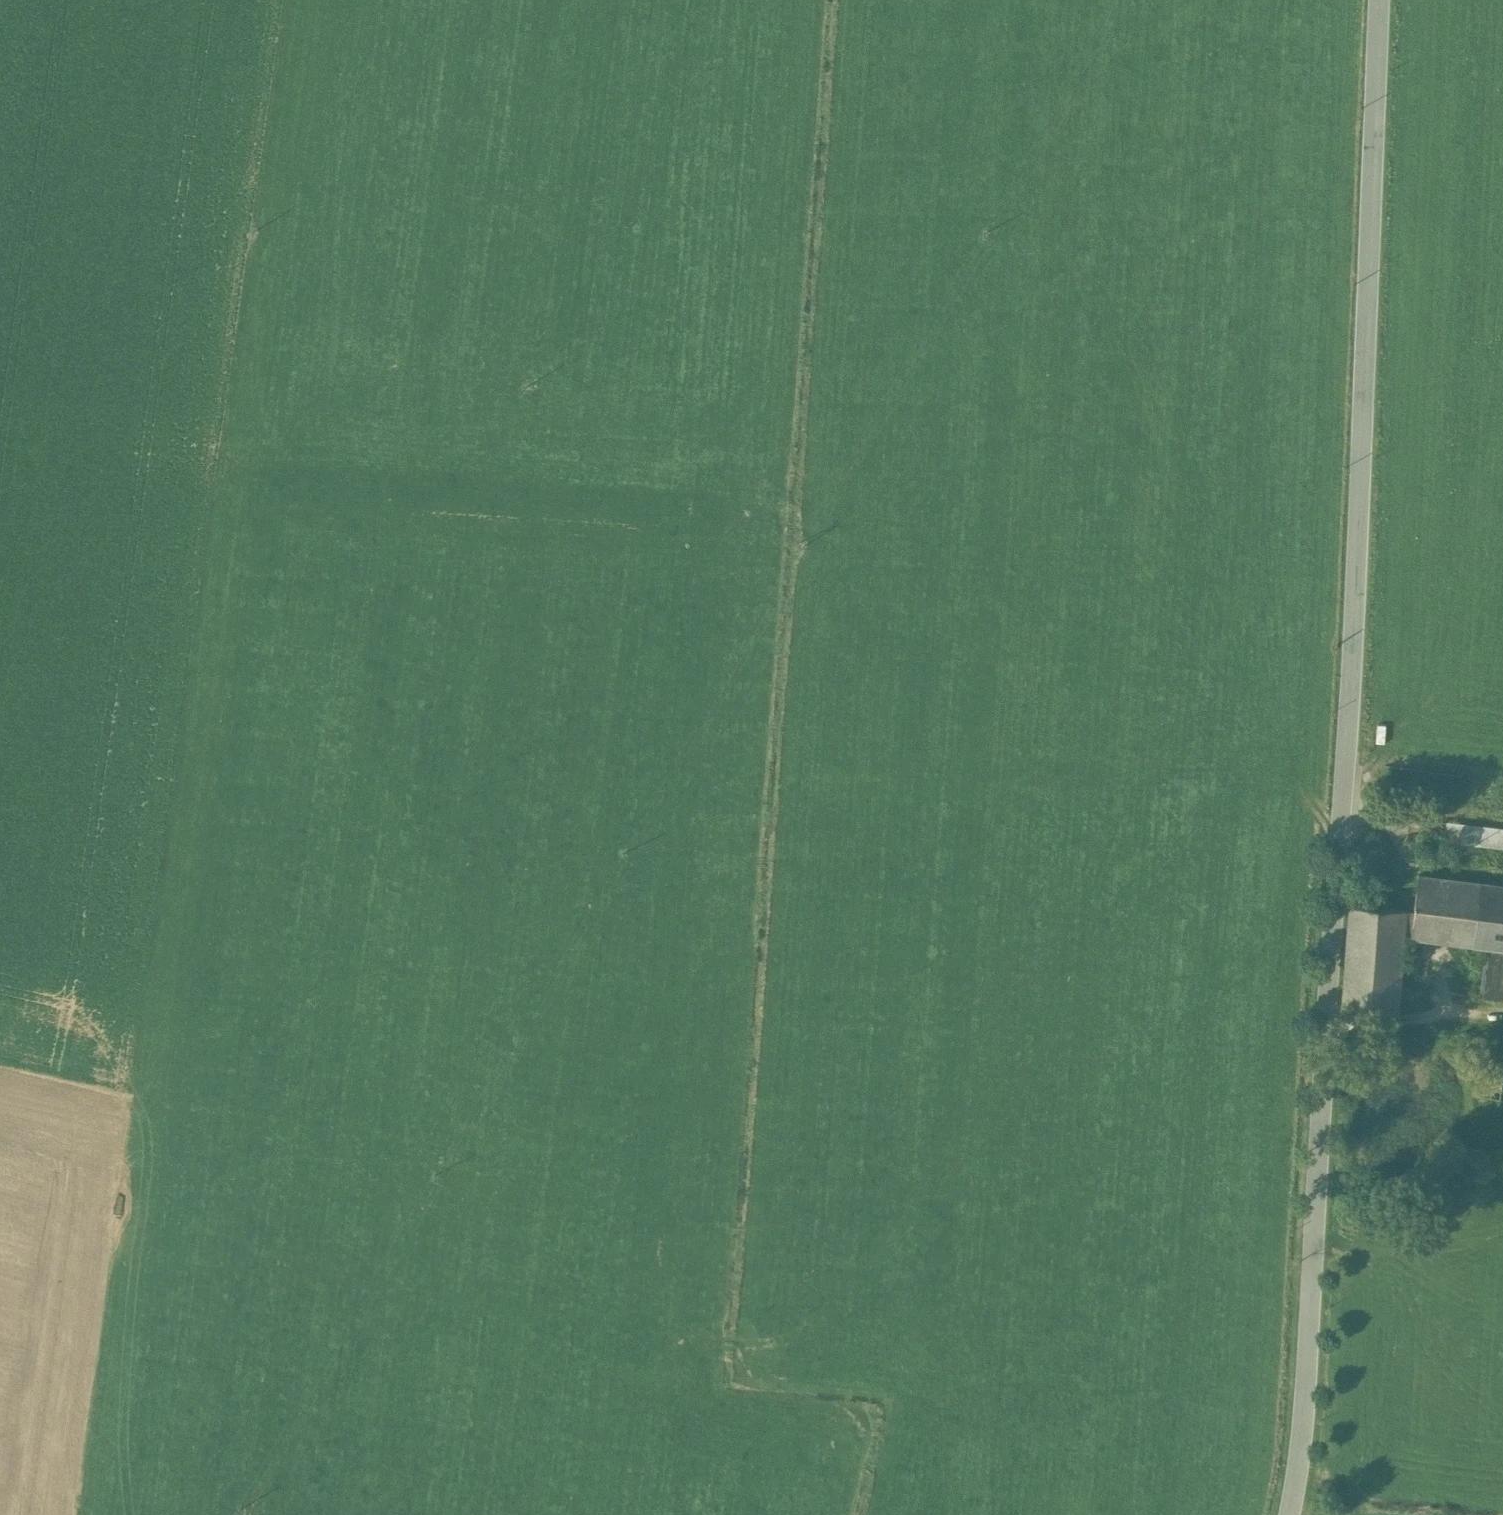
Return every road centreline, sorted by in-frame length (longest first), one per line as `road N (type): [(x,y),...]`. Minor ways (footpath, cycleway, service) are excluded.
road 1 (tertiary): [(1378,0),(1351,698),(1304,1396),(1288,1514)]

